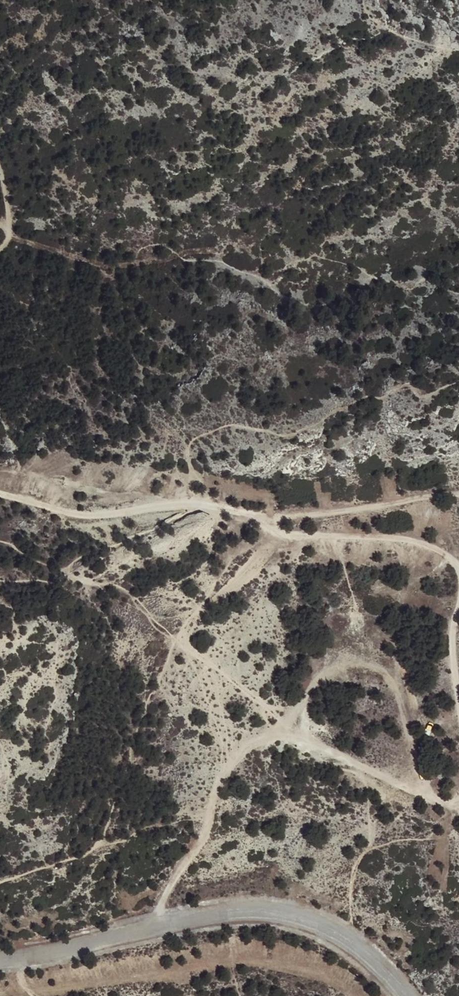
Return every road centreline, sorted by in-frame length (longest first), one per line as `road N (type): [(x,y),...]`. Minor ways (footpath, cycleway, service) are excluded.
road 1 (track): [(458,559),(412,540),(291,536),(196,502),(80,514),(0,490)]
road 2 (unclassified): [(0,960),(219,911),(274,909),(358,945),(407,995)]
road 3 (track): [(156,926),(226,774),(269,736),(295,733),(458,803)]
road 4 (track): [(245,514),(458,495)]

